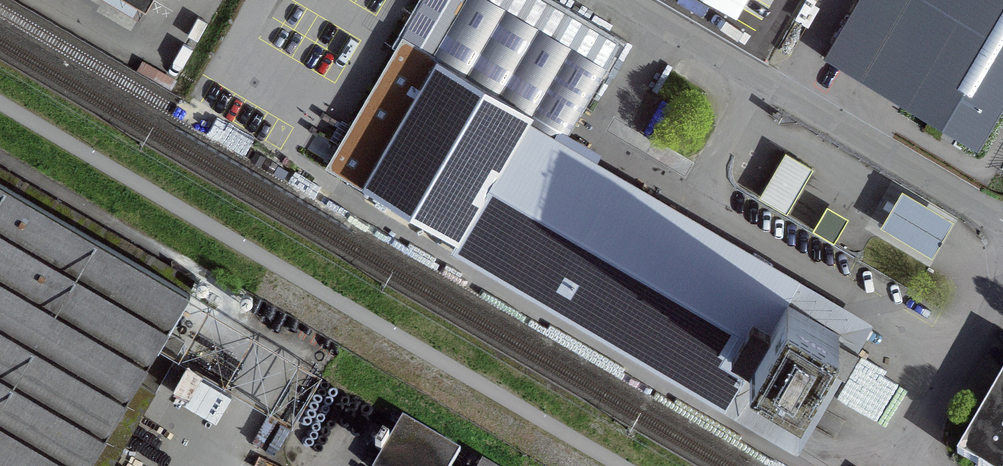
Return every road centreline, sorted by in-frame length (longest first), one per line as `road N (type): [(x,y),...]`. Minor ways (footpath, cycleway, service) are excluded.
road 1 (residential): [(1002,221),(629,0)]
road 2 (residential): [(1002,294),(902,462)]

